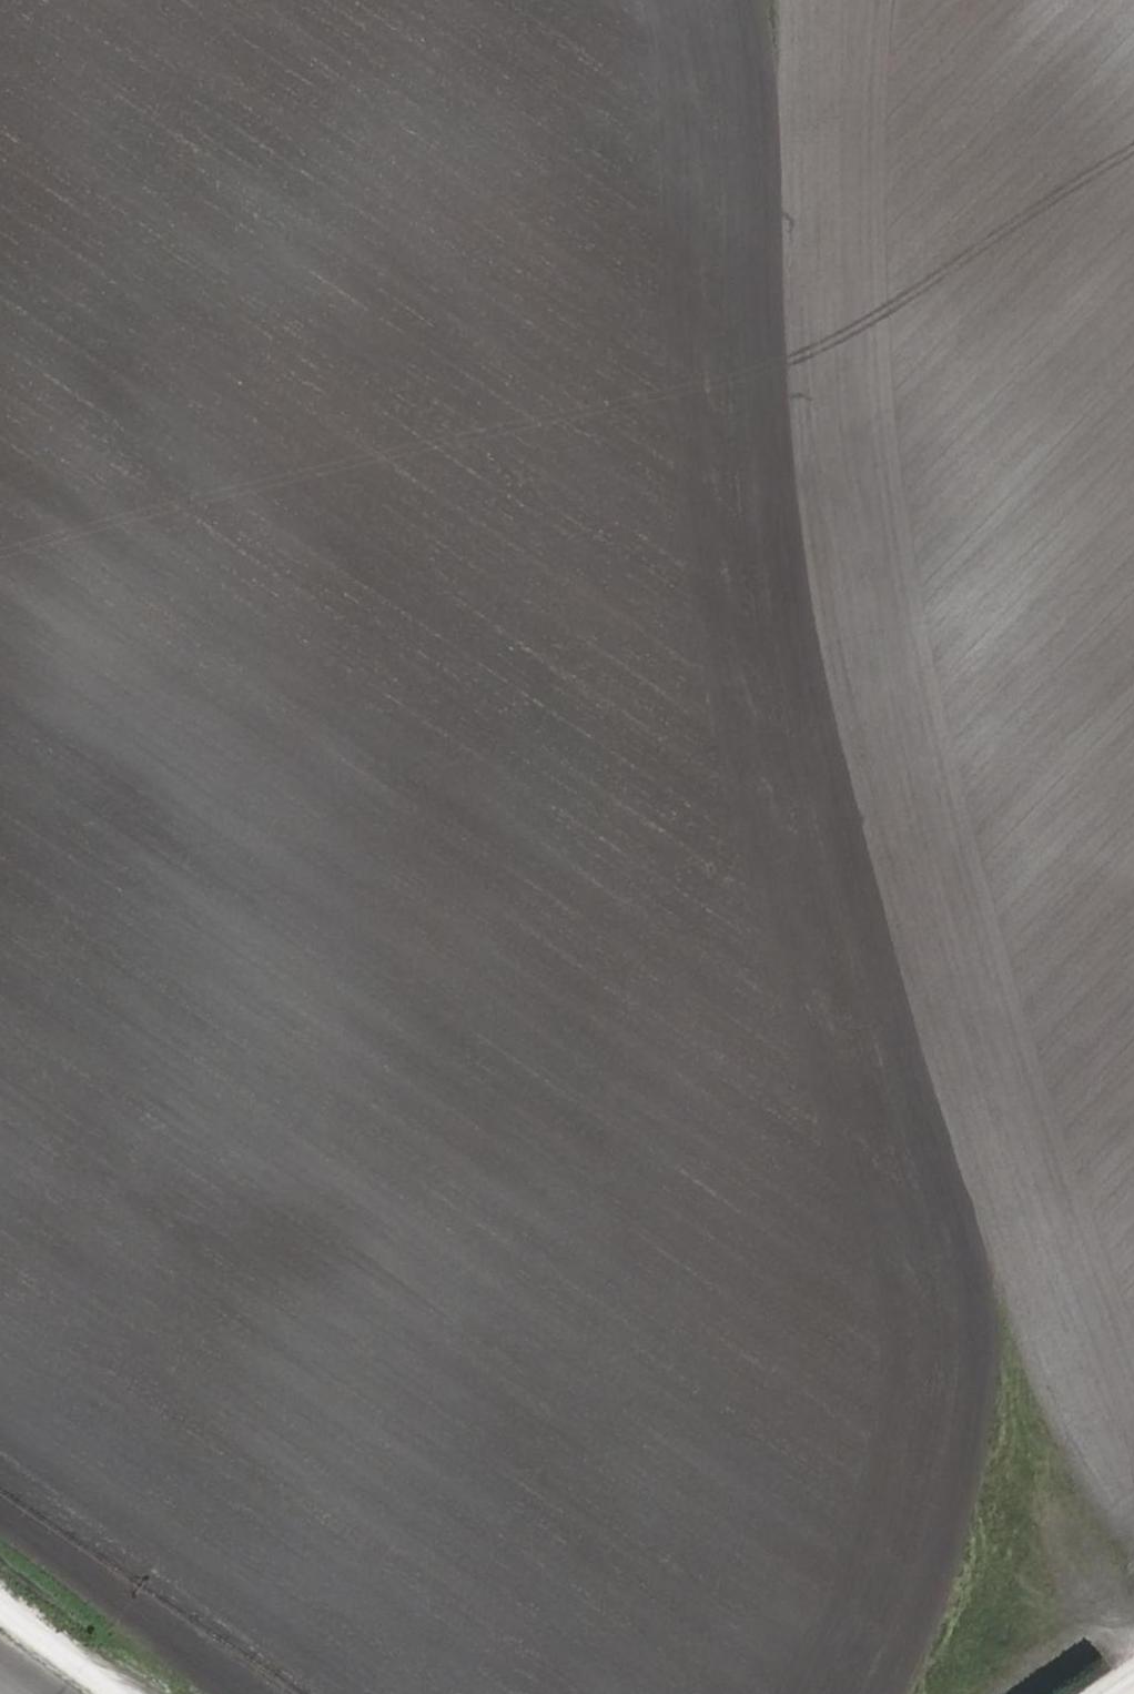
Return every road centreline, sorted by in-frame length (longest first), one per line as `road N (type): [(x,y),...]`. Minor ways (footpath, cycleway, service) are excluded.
road 1 (track): [(120,1693),(0,1604)]

